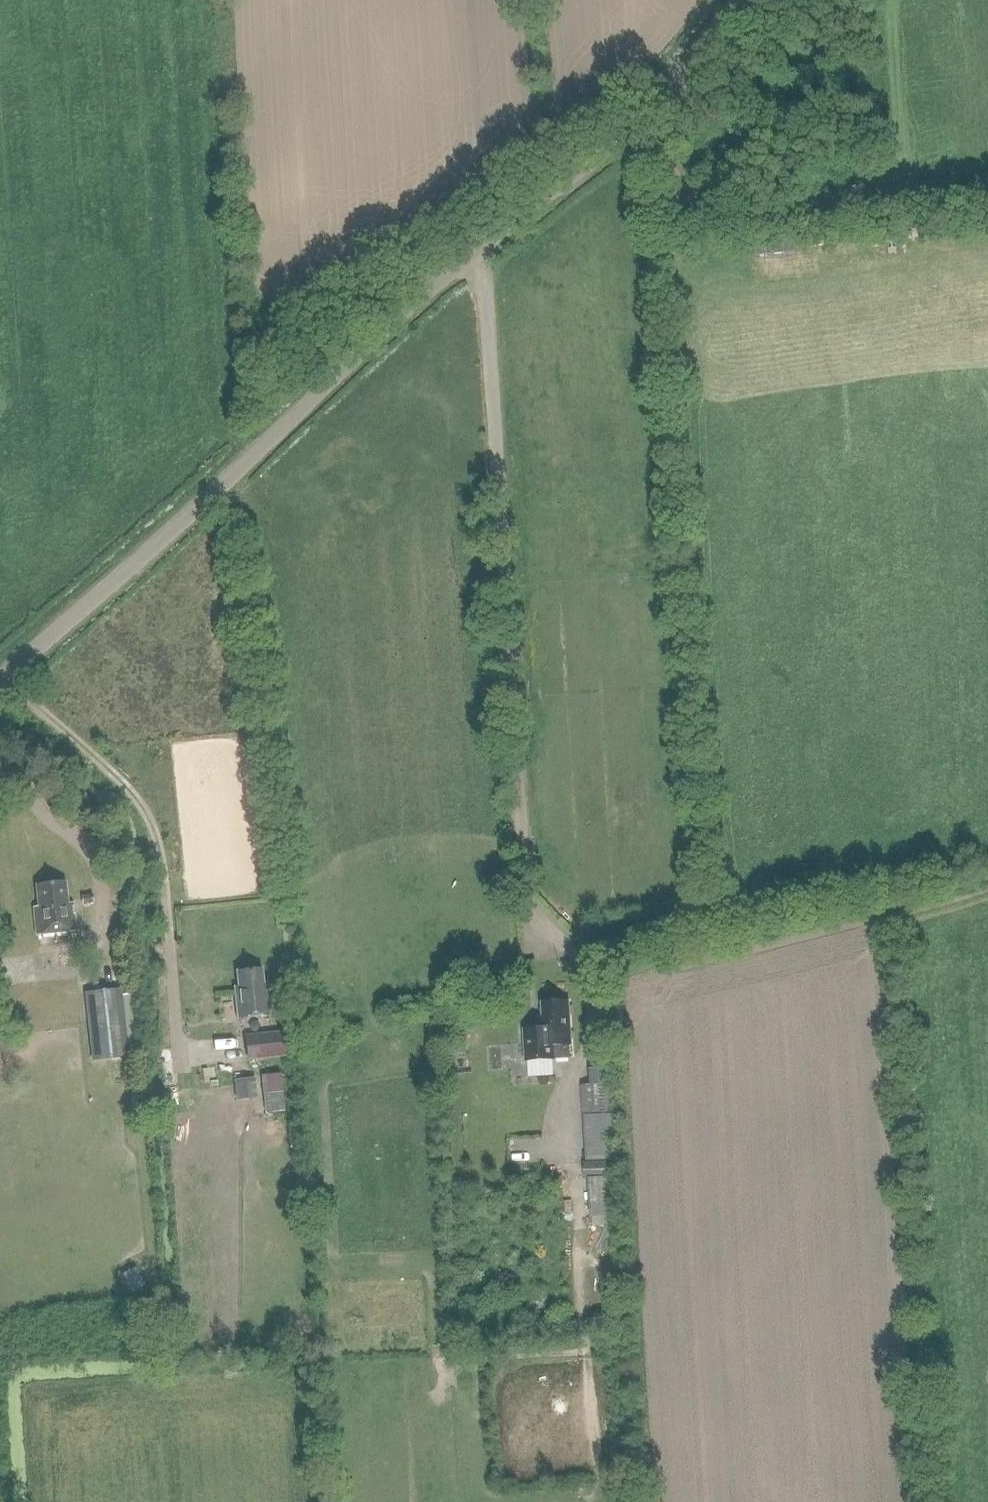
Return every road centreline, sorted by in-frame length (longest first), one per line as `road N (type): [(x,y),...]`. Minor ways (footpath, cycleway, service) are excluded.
road 1 (tertiary): [(0,682),(438,282),(631,128),(742,0)]
road 2 (track): [(3,680),(141,800),(160,854),(180,1070)]

